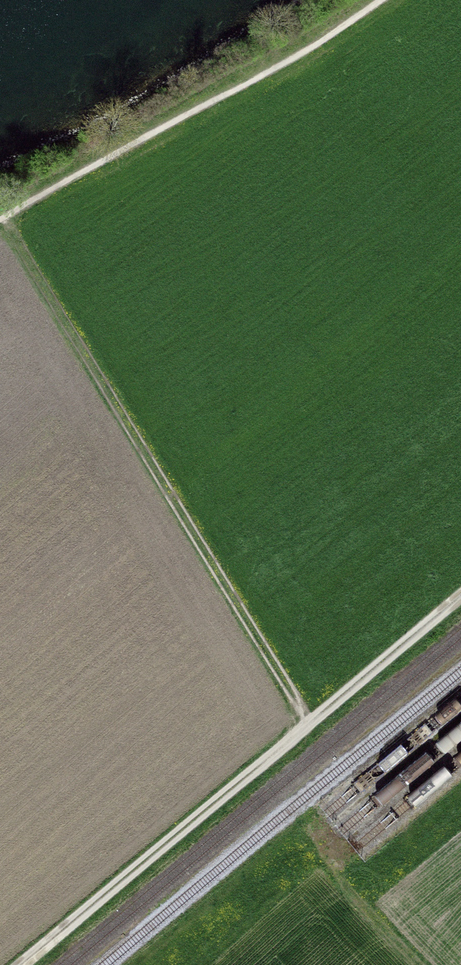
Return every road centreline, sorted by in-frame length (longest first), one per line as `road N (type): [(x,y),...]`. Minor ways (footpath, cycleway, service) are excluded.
road 1 (track): [(3,217),(293,697),(302,731)]
road 2 (track): [(18,964),(460,596)]
road 3 (track): [(398,0),(0,218)]
road 4 (track): [(412,964),(325,858)]

